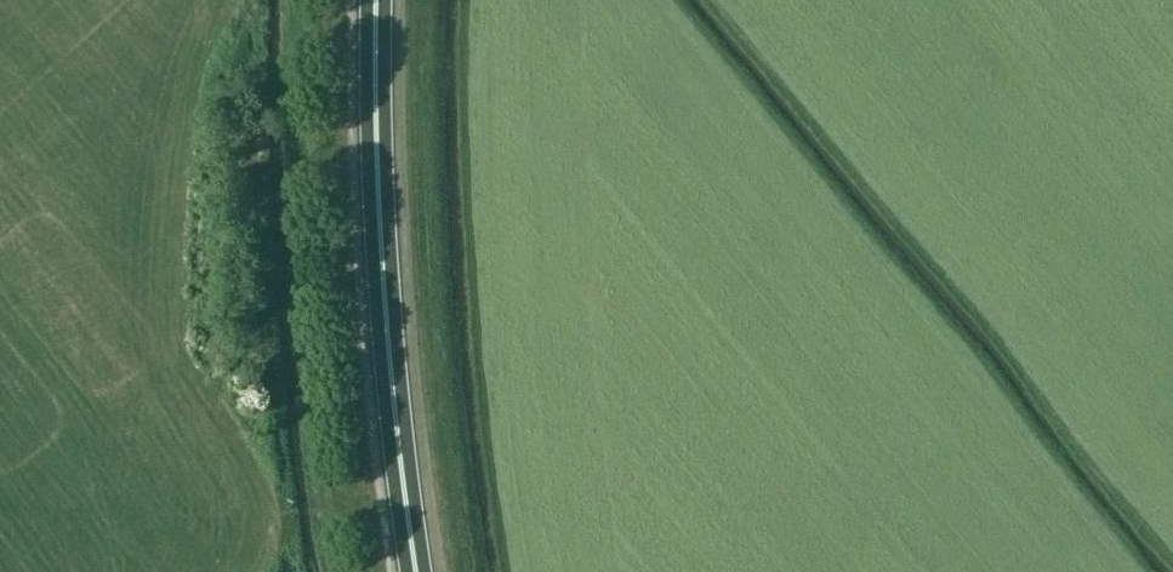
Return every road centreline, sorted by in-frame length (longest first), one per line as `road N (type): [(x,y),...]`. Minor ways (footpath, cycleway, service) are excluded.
road 1 (trunk): [(415,571),(380,251),(375,0)]

